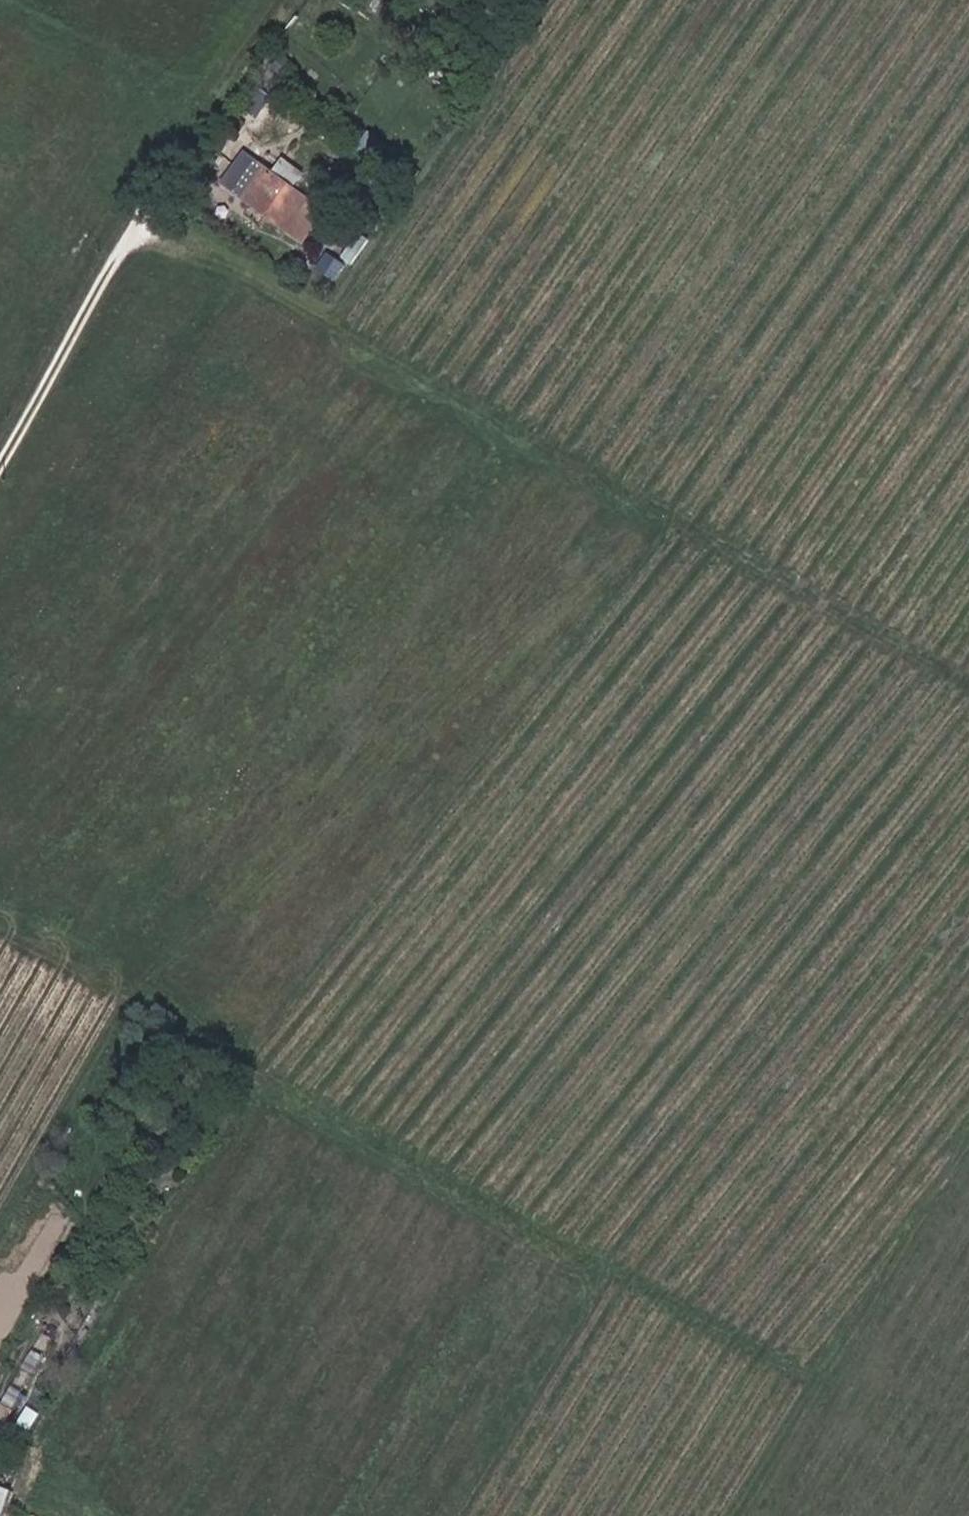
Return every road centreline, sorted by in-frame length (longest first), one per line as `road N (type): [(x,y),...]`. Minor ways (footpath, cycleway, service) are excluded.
road 1 (track): [(280,0),(146,200),(0,464)]

